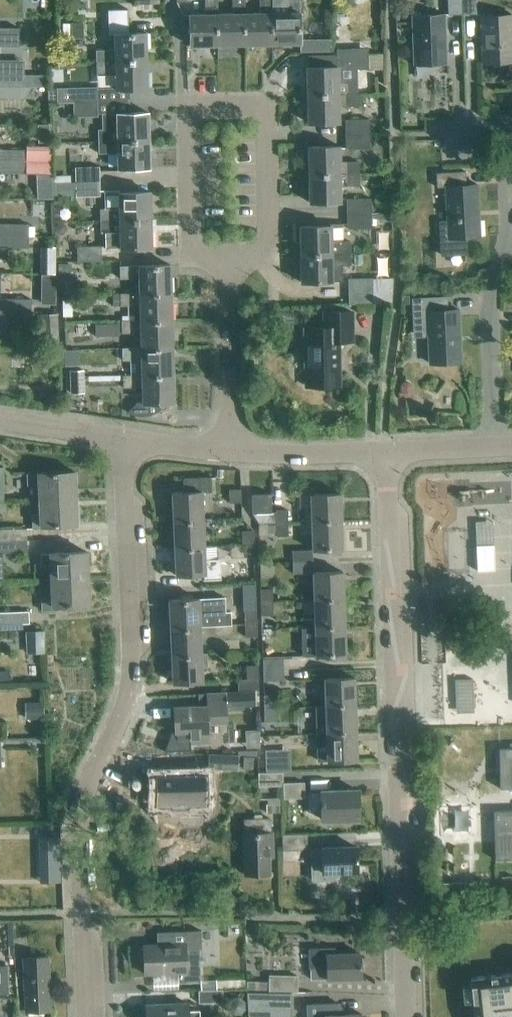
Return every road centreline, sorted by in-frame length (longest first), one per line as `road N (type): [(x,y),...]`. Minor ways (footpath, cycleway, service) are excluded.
road 1 (residential): [(94,1016),(92,794),(128,699),(134,648),(125,443)]
road 2 (residential): [(408,1016),(388,454)]
road 3 (residential): [(226,275),(256,264),(269,225),(265,119),(252,105),(198,106),(185,118),(185,228),(197,265)]
road 4 (residential): [(491,451),(489,299),(508,234),(502,125)]
road 5 (residential): [(234,449),(226,275)]
road 6 (residential): [(388,454),(234,449)]
road 7 (residential): [(125,443),(0,423)]

